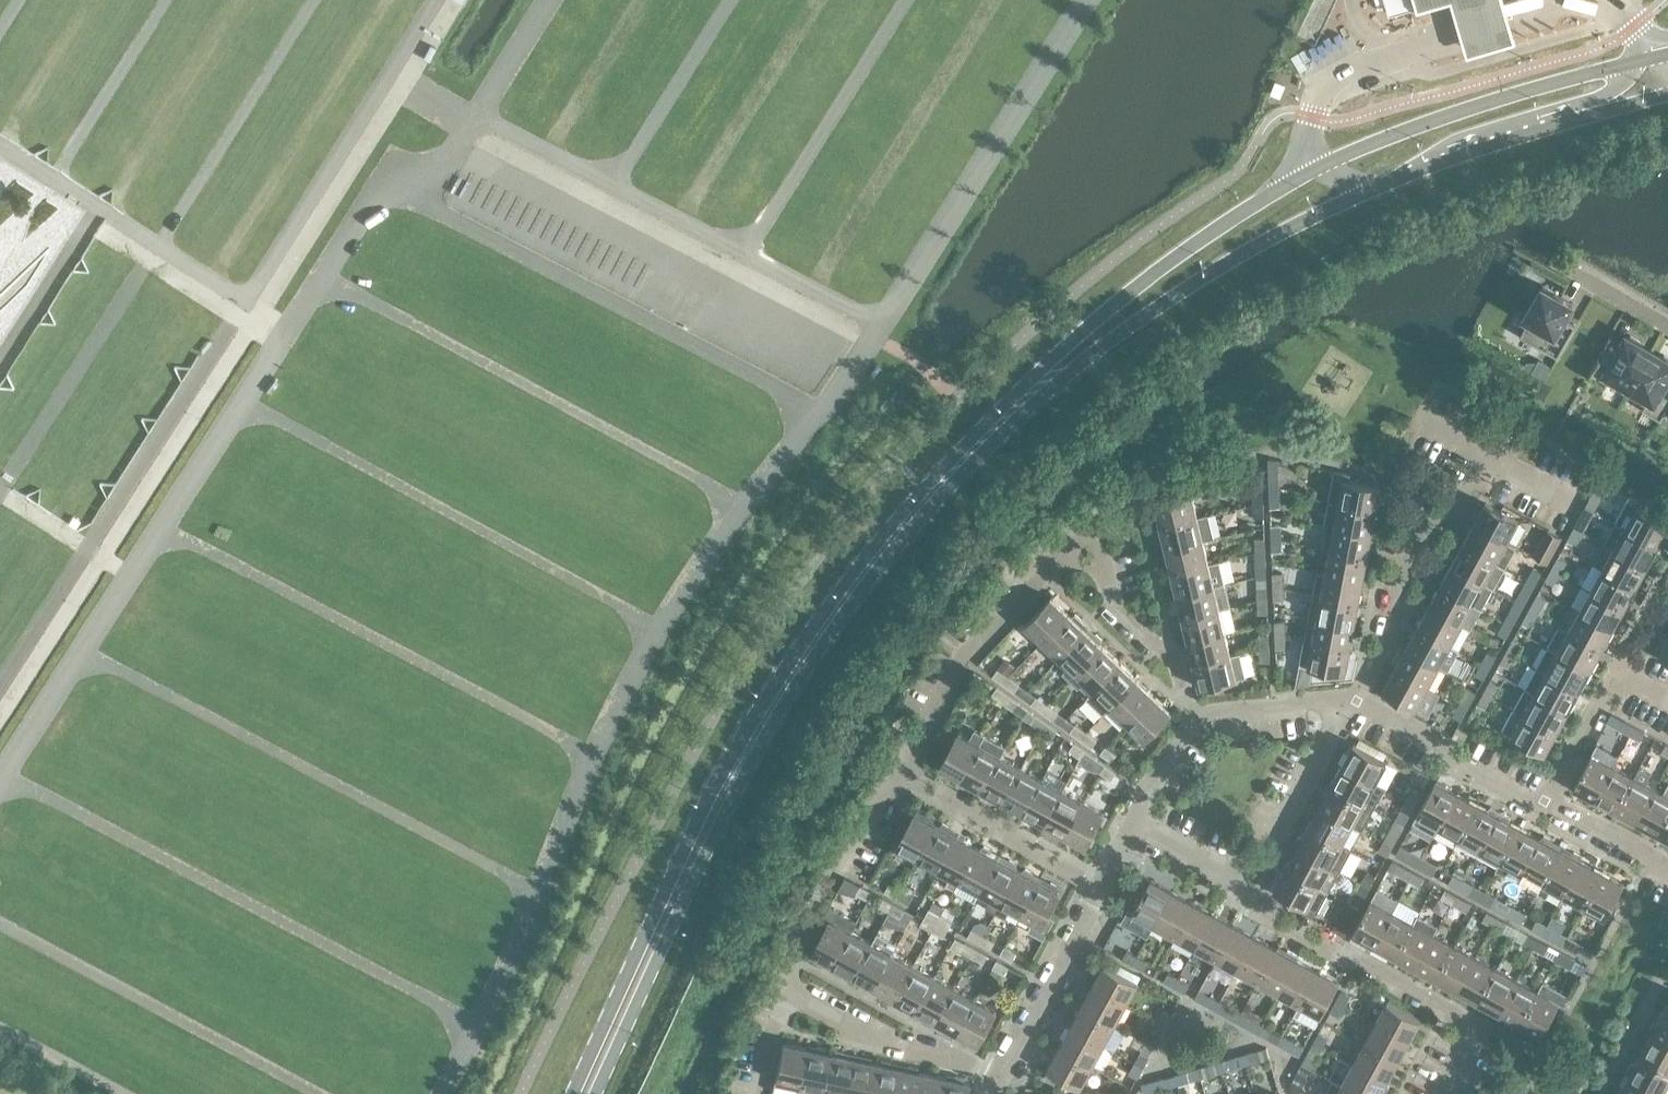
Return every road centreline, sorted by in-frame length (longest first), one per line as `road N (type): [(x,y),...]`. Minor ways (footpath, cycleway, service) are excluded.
road 1 (primary): [(1667,48),(1436,115),(1313,164),(1212,227),(1070,337),(951,468)]
road 2 (primary): [(951,468),(1152,308),(1263,238),(1457,151),(1667,86)]
road 3 (residential): [(1202,714),(1179,693),(1175,660),(1113,600),(1104,561),(1081,539),(969,651),(906,778)]
road 4 (residential): [(1444,1093),(1476,1029),(1255,904),(1232,875),(1135,820)]
road 5 (primary): [(742,753),(651,913),(570,1093)]
road 6 (primary): [(595,1093),(742,753)]
road 7 (primary): [(742,753),(858,578),(951,468)]
road 8 (residential): [(1482,454),(1454,504),(1413,536),(1389,642),(1356,701)]
road 9 (residential): [(790,991),(787,965),(884,785),(906,778)]
road 10 (residential): [(1000,1072),(902,1048),(790,991)]
road 11 (residential): [(906,778),(1103,881)]
road 12 (residential): [(1000,1072),(1103,881)]
road 13 (residential): [(1546,796),(1529,799),(1356,701)]
road 14 (residential): [(1546,796),(1614,671),(1667,699)]
road 15 (residential): [(1356,701),(1269,847)]
road 16 (residential): [(1356,701),(1202,714)]
road 17 (residential): [(1667,864),(1546,796)]
road 18 (residential): [(1135,820),(1202,714)]

